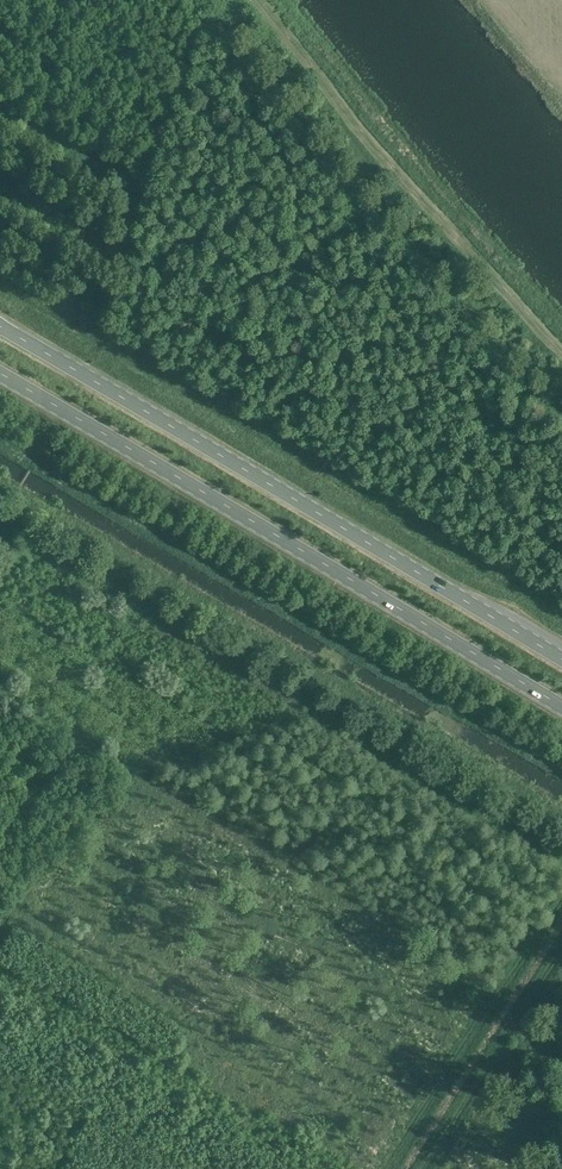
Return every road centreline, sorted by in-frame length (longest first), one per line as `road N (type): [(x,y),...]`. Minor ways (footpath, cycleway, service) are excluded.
road 1 (primary): [(561,665),(0,327)]
road 2 (primary): [(0,371),(561,705)]
road 3 (track): [(394,1168),(561,906)]
road 4 (track): [(419,1168),(561,947)]

